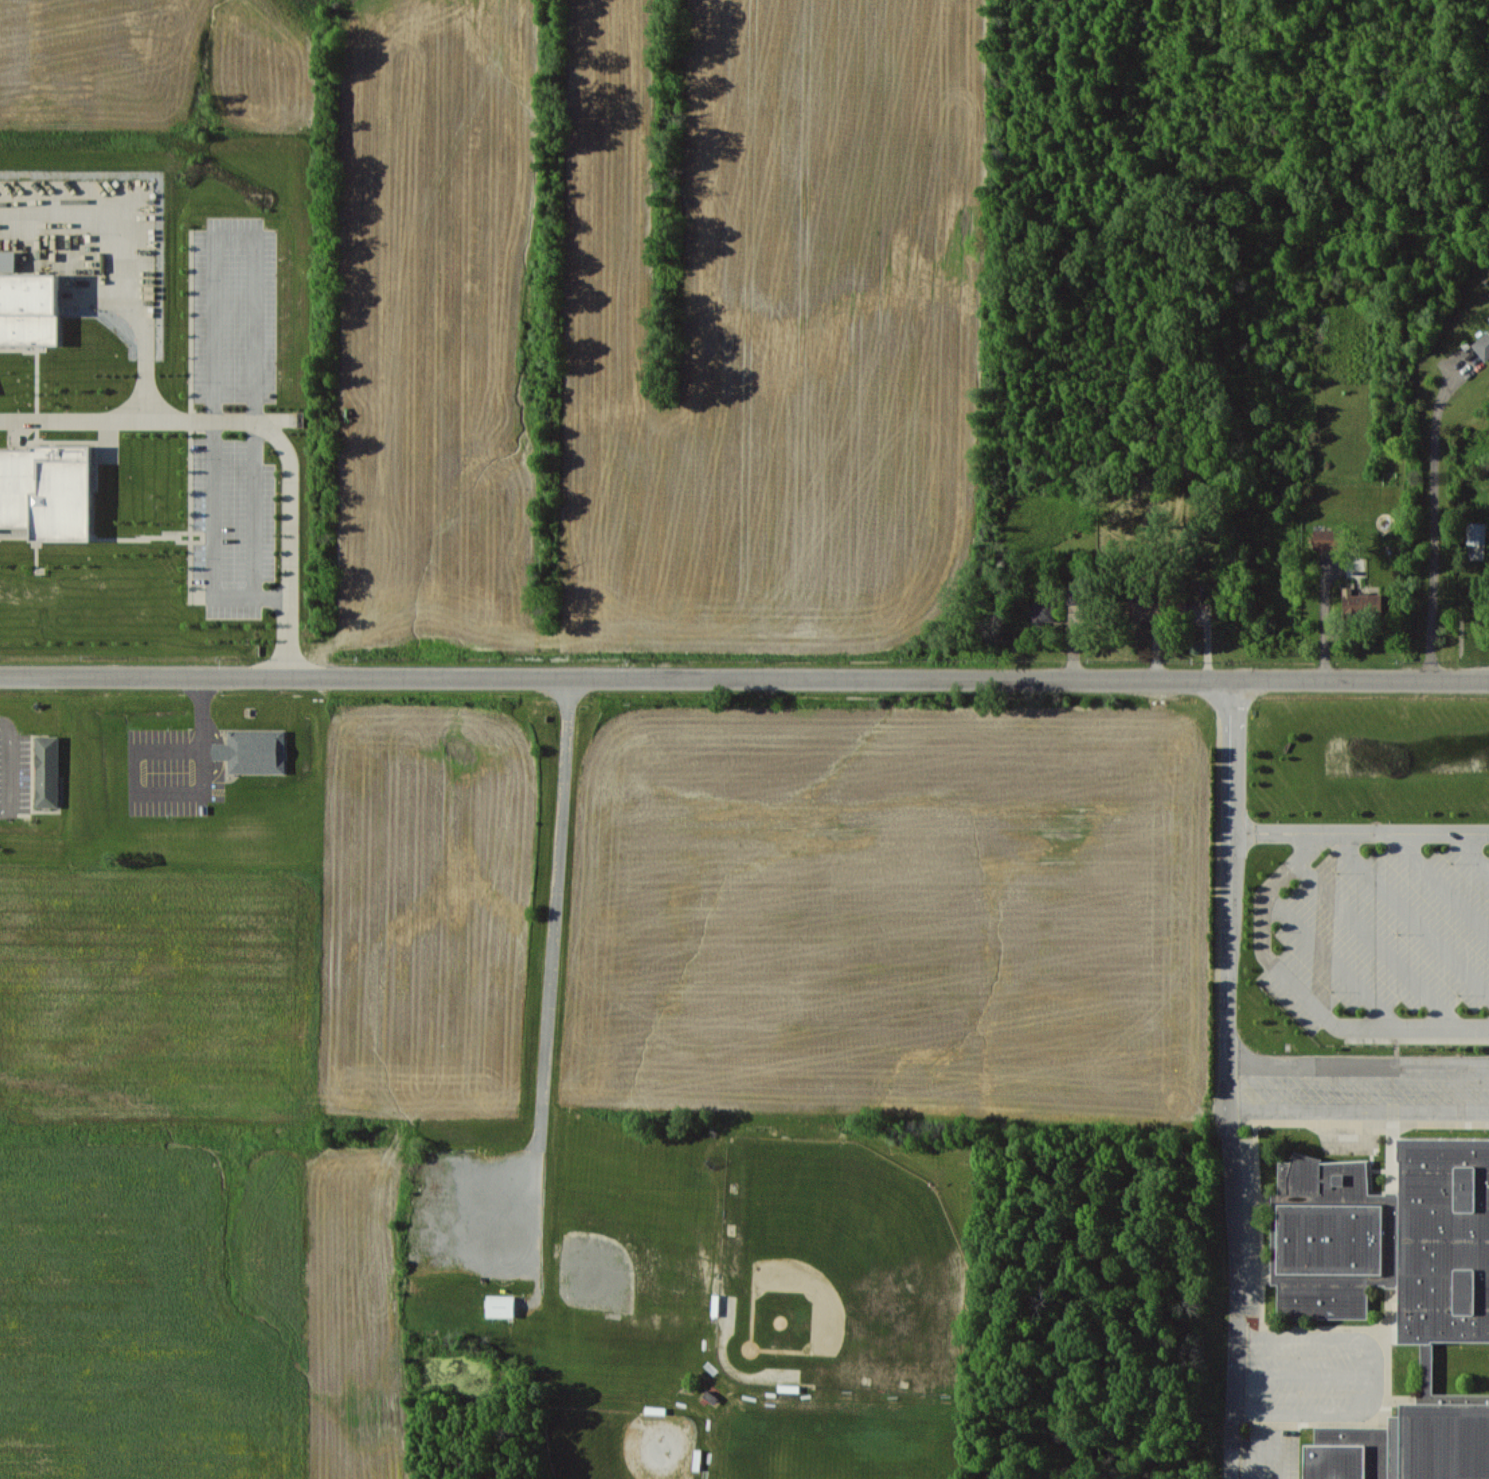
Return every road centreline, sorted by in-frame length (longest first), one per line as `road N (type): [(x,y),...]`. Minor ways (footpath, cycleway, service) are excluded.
road 1 (residential): [(0,676),(1488,679)]

